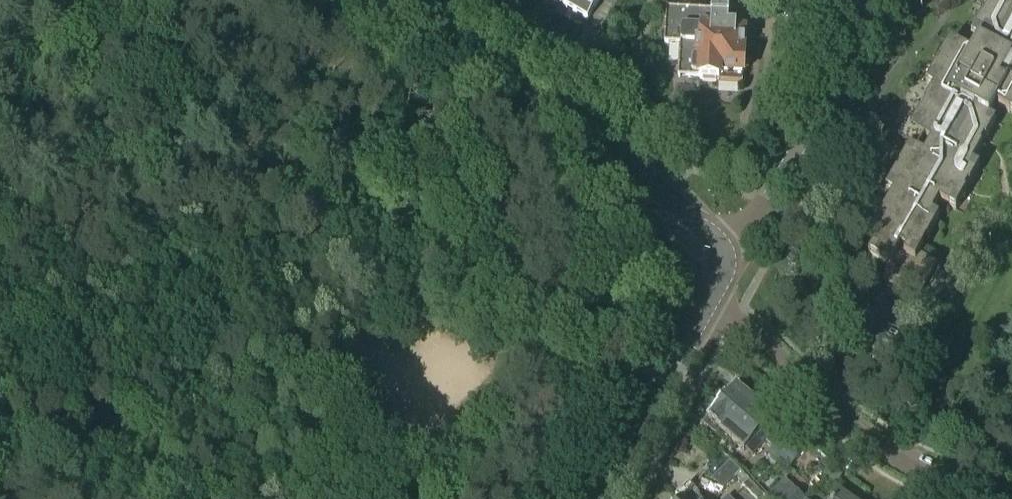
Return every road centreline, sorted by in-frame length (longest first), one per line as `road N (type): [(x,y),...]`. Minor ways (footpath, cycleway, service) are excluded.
road 1 (residential): [(977,498),(885,453),(760,338),(701,312)]
road 2 (secondary): [(579,132),(525,85),(375,0)]
road 3 (tertiary): [(774,198),(883,0)]
road 4 (secondary): [(596,498),(701,312)]
road 5 (secondary): [(719,258),(713,234),(579,132)]
road 6 (secondary): [(579,132),(610,190),(695,280)]

